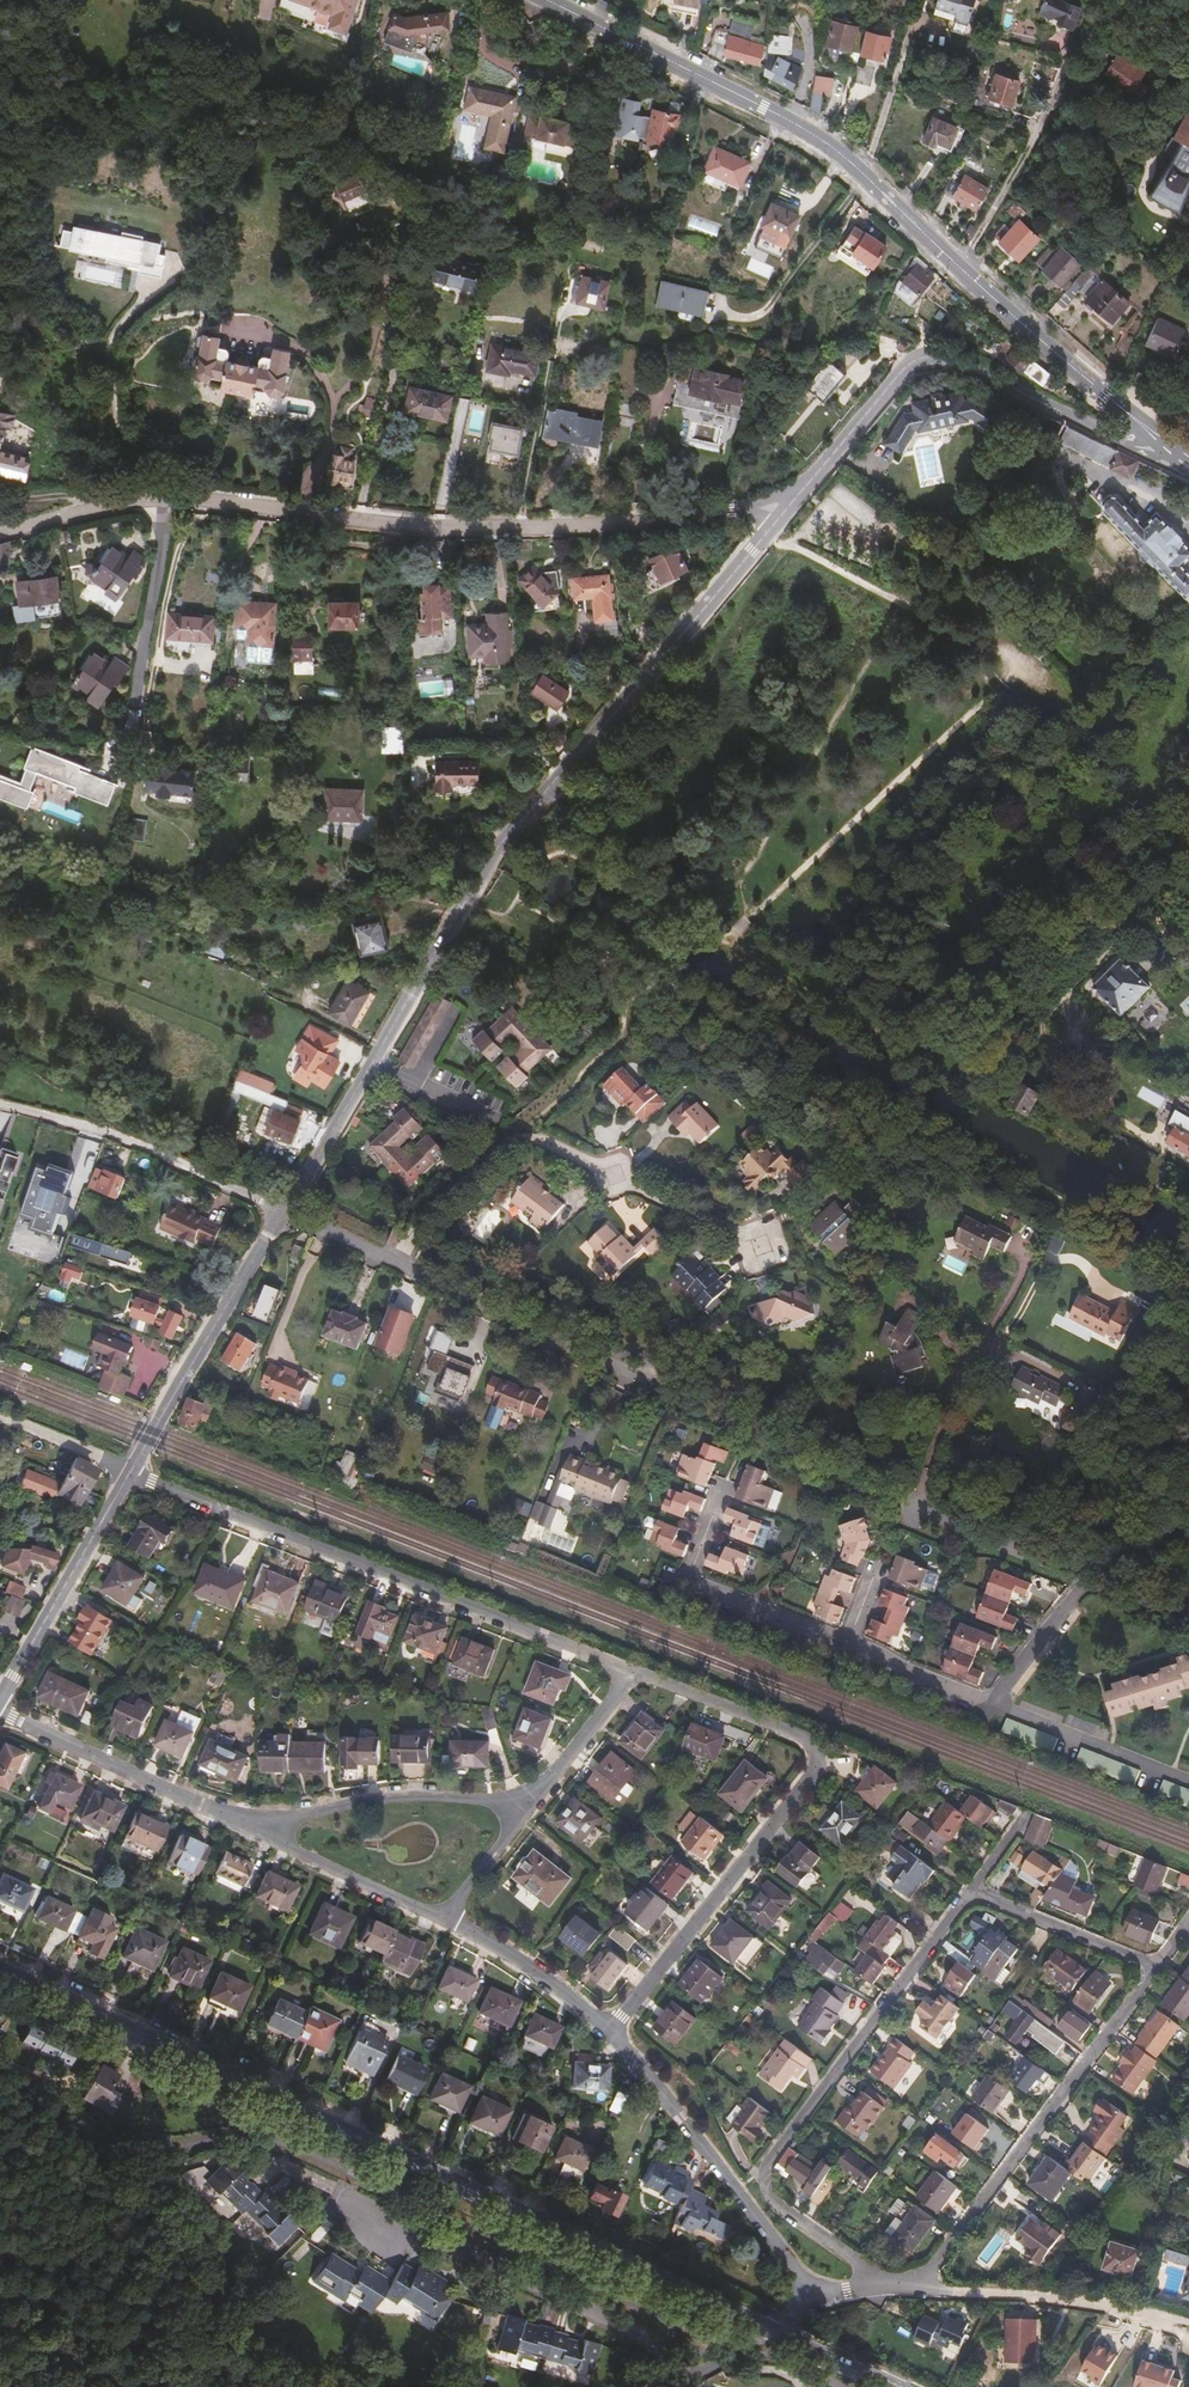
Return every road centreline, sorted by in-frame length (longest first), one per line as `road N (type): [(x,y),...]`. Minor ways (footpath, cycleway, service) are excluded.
road 1 (unclassified): [(283,1211),(519,825),(779,516)]
road 2 (secondary): [(0,1975),(767,2329)]
road 3 (unclassified): [(779,516),(468,529),(115,499),(0,530)]
road 4 (secondary): [(549,0),(840,154),(997,303),(1150,432)]
road 5 (residential): [(610,2031),(818,1764),(806,1738),(632,1671)]
road 6 (residential): [(632,1671),(132,1470)]
road 7 (residential): [(969,1896),(768,2165),(774,2200),(859,2265),(869,2286)]
road 8 (unclassified): [(779,516),(893,383),(912,365),(940,358),(980,369),(1122,440),(1150,432)]
road 9 (residential): [(396,1262),(409,1236),(503,1146),(528,1134),(761,1245)]
road 10 (residential): [(919,2288),(1154,1973)]
road 11 (residential): [(819,2296),(610,2031)]
road 12 (unclassified): [(132,1470),(283,1211)]
road 13 (residential): [(655,1393),(427,1284),(396,1262)]
road 14 (residential): [(262,1835),(0,1714)]
road 15 (residential): [(262,1835),(362,1800),(428,1795),(531,1803)]
road 16 (track): [(919,2288),(1074,2300),(1188,2322)]
road 17 (residential): [(725,1484),(692,1576),(849,1643)]
road 18 (unclassified): [(0,1698),(132,1470)]
road 19 (residential): [(896,1502),(1087,1580)]
road 20 (residential): [(447,1919),(262,1835)]
road 21 (residential): [(1154,1973),(969,1896)]
road 22 (residential): [(610,2031),(560,1988),(447,1919)]
road 23 (residential): [(632,1671),(531,1803)]
road 24 (residential): [(849,1643),(995,1705)]
road 25 (residential): [(1087,1580),(995,1705)]
road 26 (residential): [(531,1803),(447,1919)]
road 27 (secondary): [(767,2329),(888,2386)]
road 28 (residential): [(396,1262),(283,1211)]

